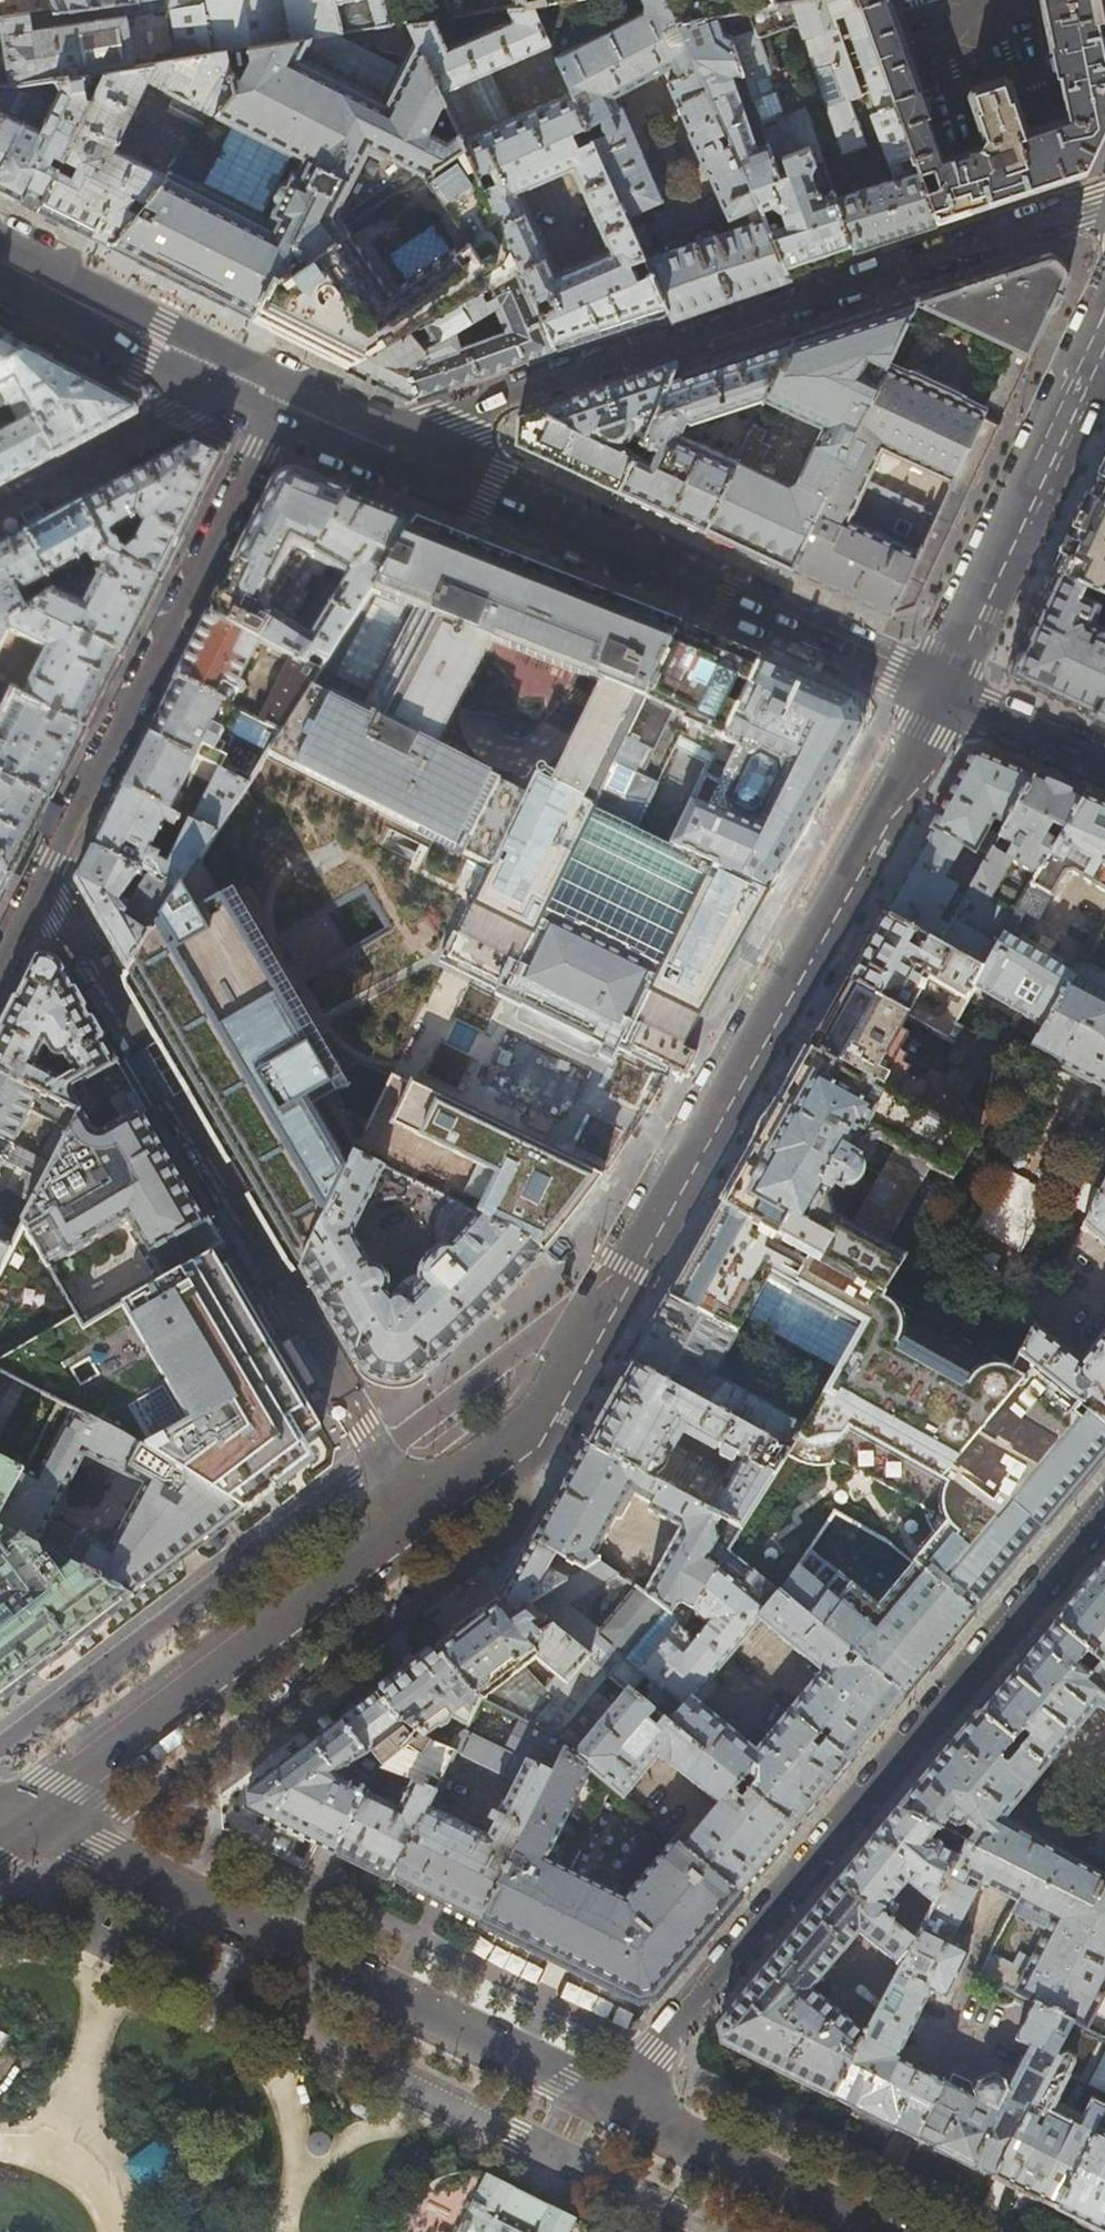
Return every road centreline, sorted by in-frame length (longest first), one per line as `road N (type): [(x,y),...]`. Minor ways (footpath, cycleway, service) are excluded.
road 1 (residential): [(415,1518),(540,1428),(719,1129),(946,688)]
road 2 (residential): [(610,2105),(1104,1508)]
road 3 (residential): [(1104,200),(374,442)]
road 4 (residential): [(415,1518),(41,883)]
road 5 (residential): [(610,2105),(17,1813)]
road 6 (tertiary): [(374,442),(946,688)]
road 7 (residential): [(283,400),(41,883)]
road 8 (residential): [(17,1813),(415,1518)]
road 9 (residential): [(946,688),(1104,322)]
road 10 (residential): [(872,2231),(610,2105)]
road 11 (unclassified): [(0,517),(246,382)]
road 12 (tertiary): [(0,257),(246,382)]
road 13 (tertiary): [(946,688),(1104,759)]

